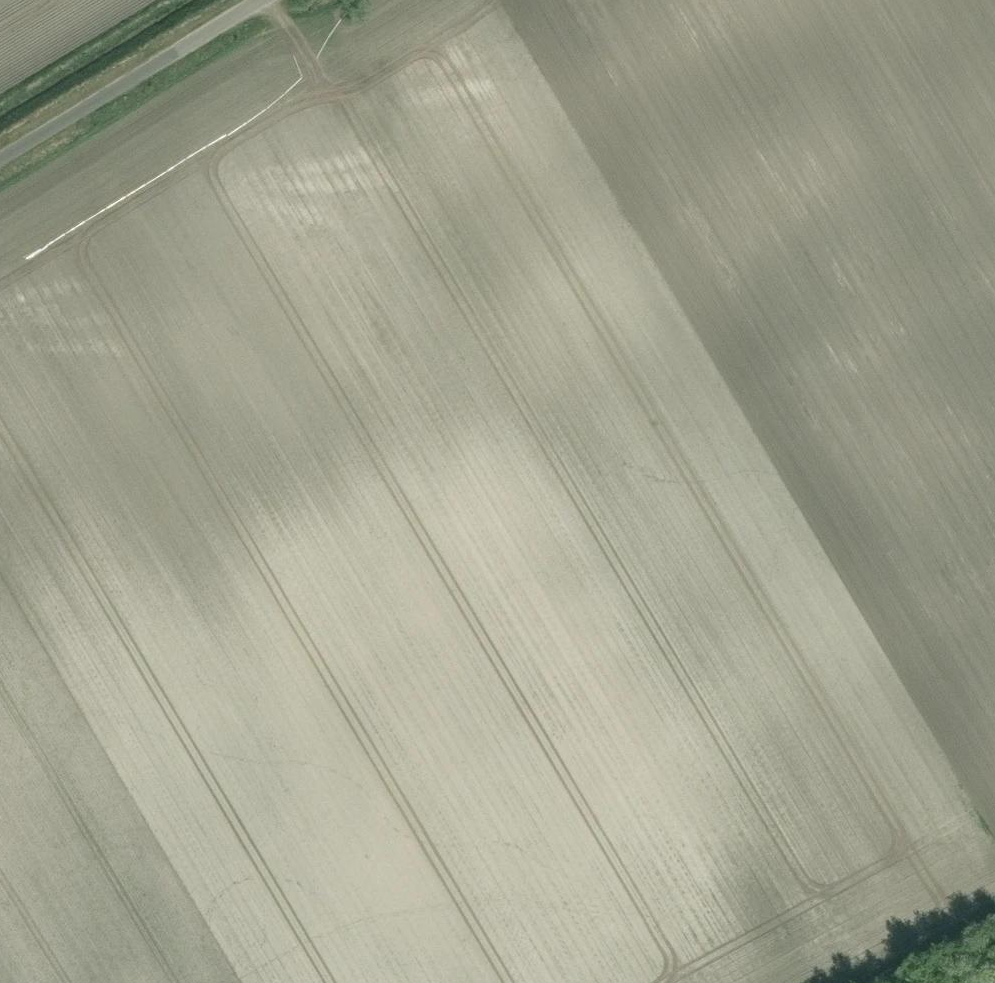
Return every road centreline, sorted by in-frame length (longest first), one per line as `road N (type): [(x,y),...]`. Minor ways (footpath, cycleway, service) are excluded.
road 1 (residential): [(0,164),(272,0)]

